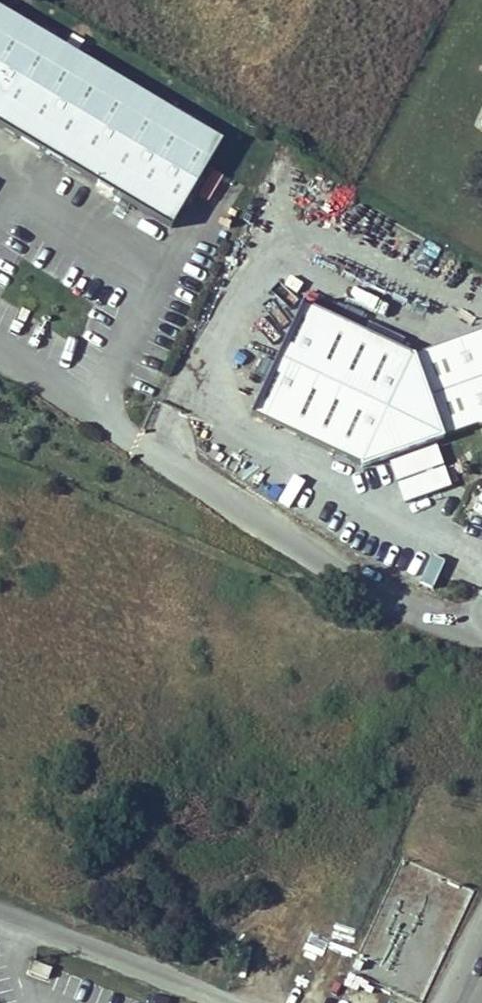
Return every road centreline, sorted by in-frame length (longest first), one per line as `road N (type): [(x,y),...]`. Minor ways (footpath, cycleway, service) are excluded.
road 1 (unclassified): [(228,1002),(0,913)]

